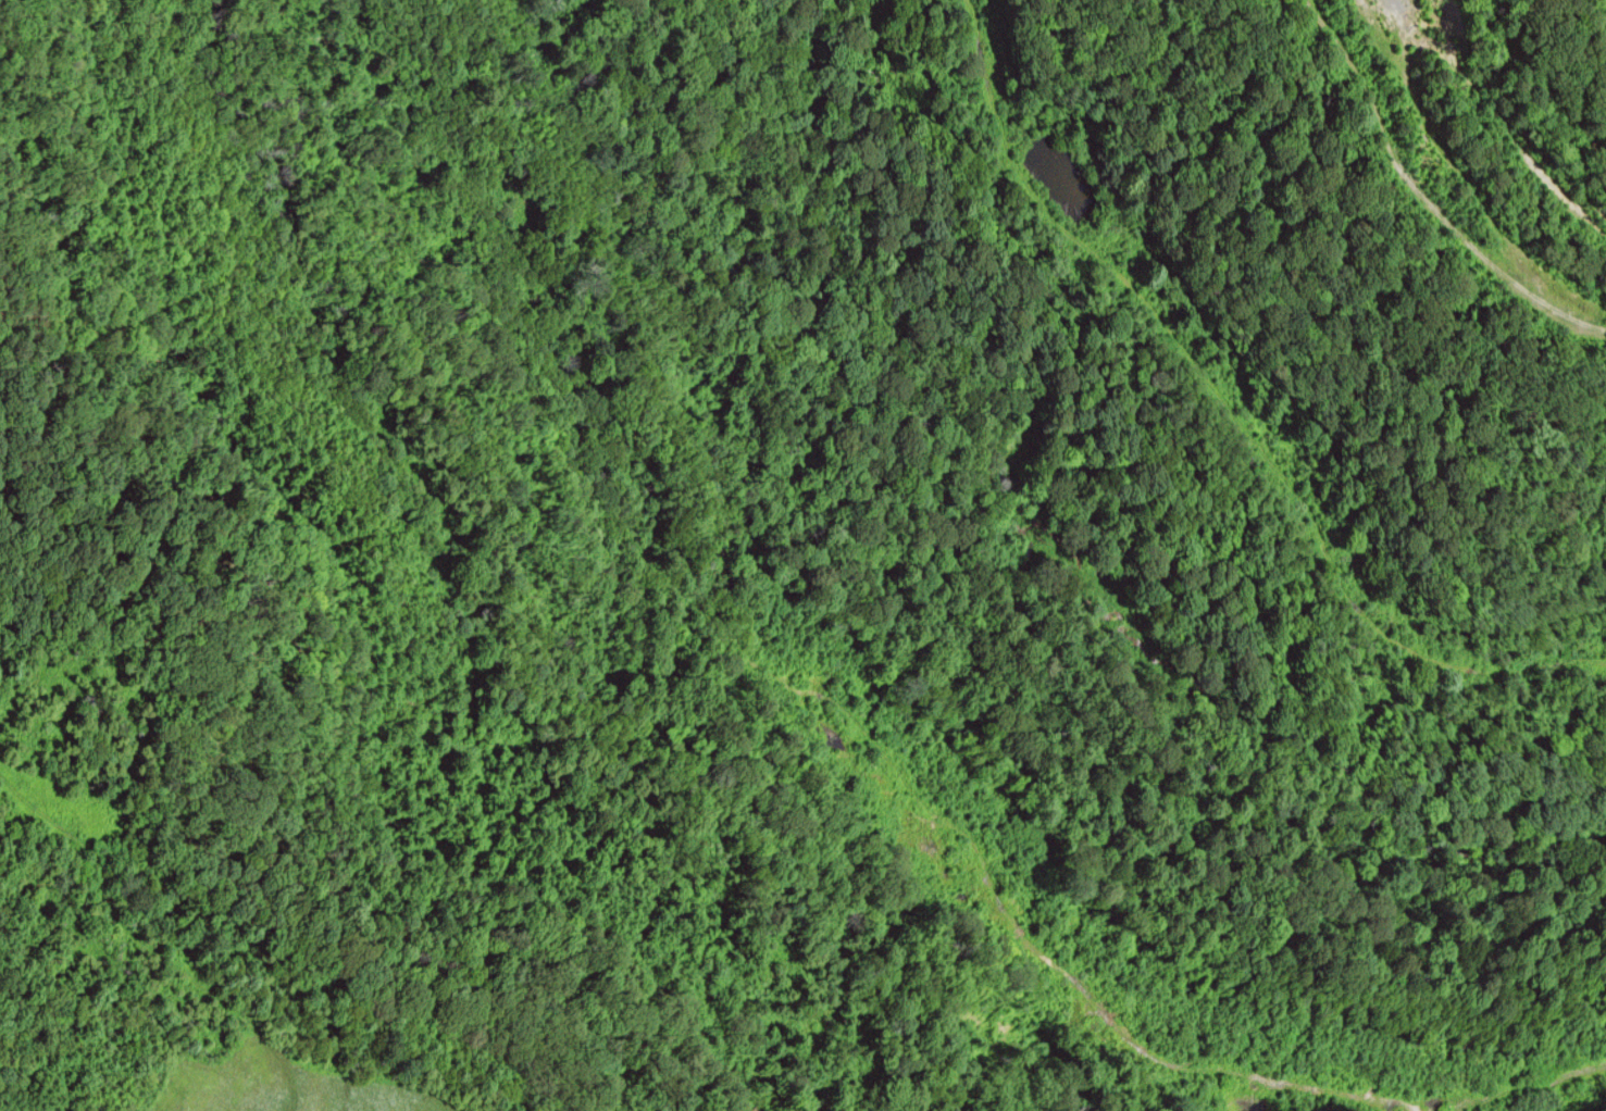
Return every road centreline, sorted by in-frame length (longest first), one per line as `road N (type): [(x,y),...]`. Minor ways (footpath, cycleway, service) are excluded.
road 1 (residential): [(1605,1065),(1418,1096),(1259,1091),(1161,1047),(1055,953),(807,677),(752,653),(722,626),(631,449),(602,420),(581,359),(526,287),(459,150),(450,87),(454,0)]

